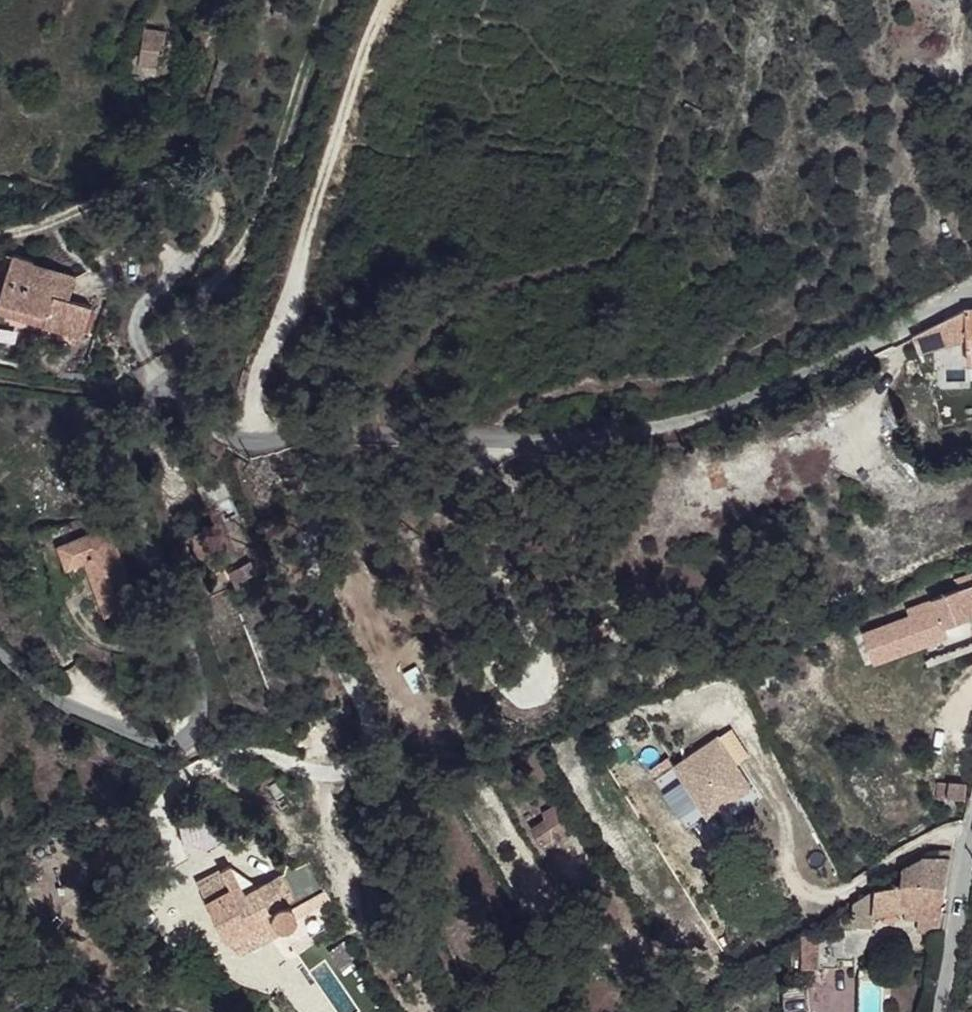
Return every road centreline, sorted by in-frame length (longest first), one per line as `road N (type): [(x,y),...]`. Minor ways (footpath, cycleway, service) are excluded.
road 1 (unclassified): [(0,653),(58,702),(149,743),(182,749),(192,742),(203,724),(193,648),(137,487),(136,446),(148,407),(158,400),(226,430),(259,433),(330,427),(624,433),(770,388),(971,293)]
road 2 (residential): [(933,1011),(971,818)]

